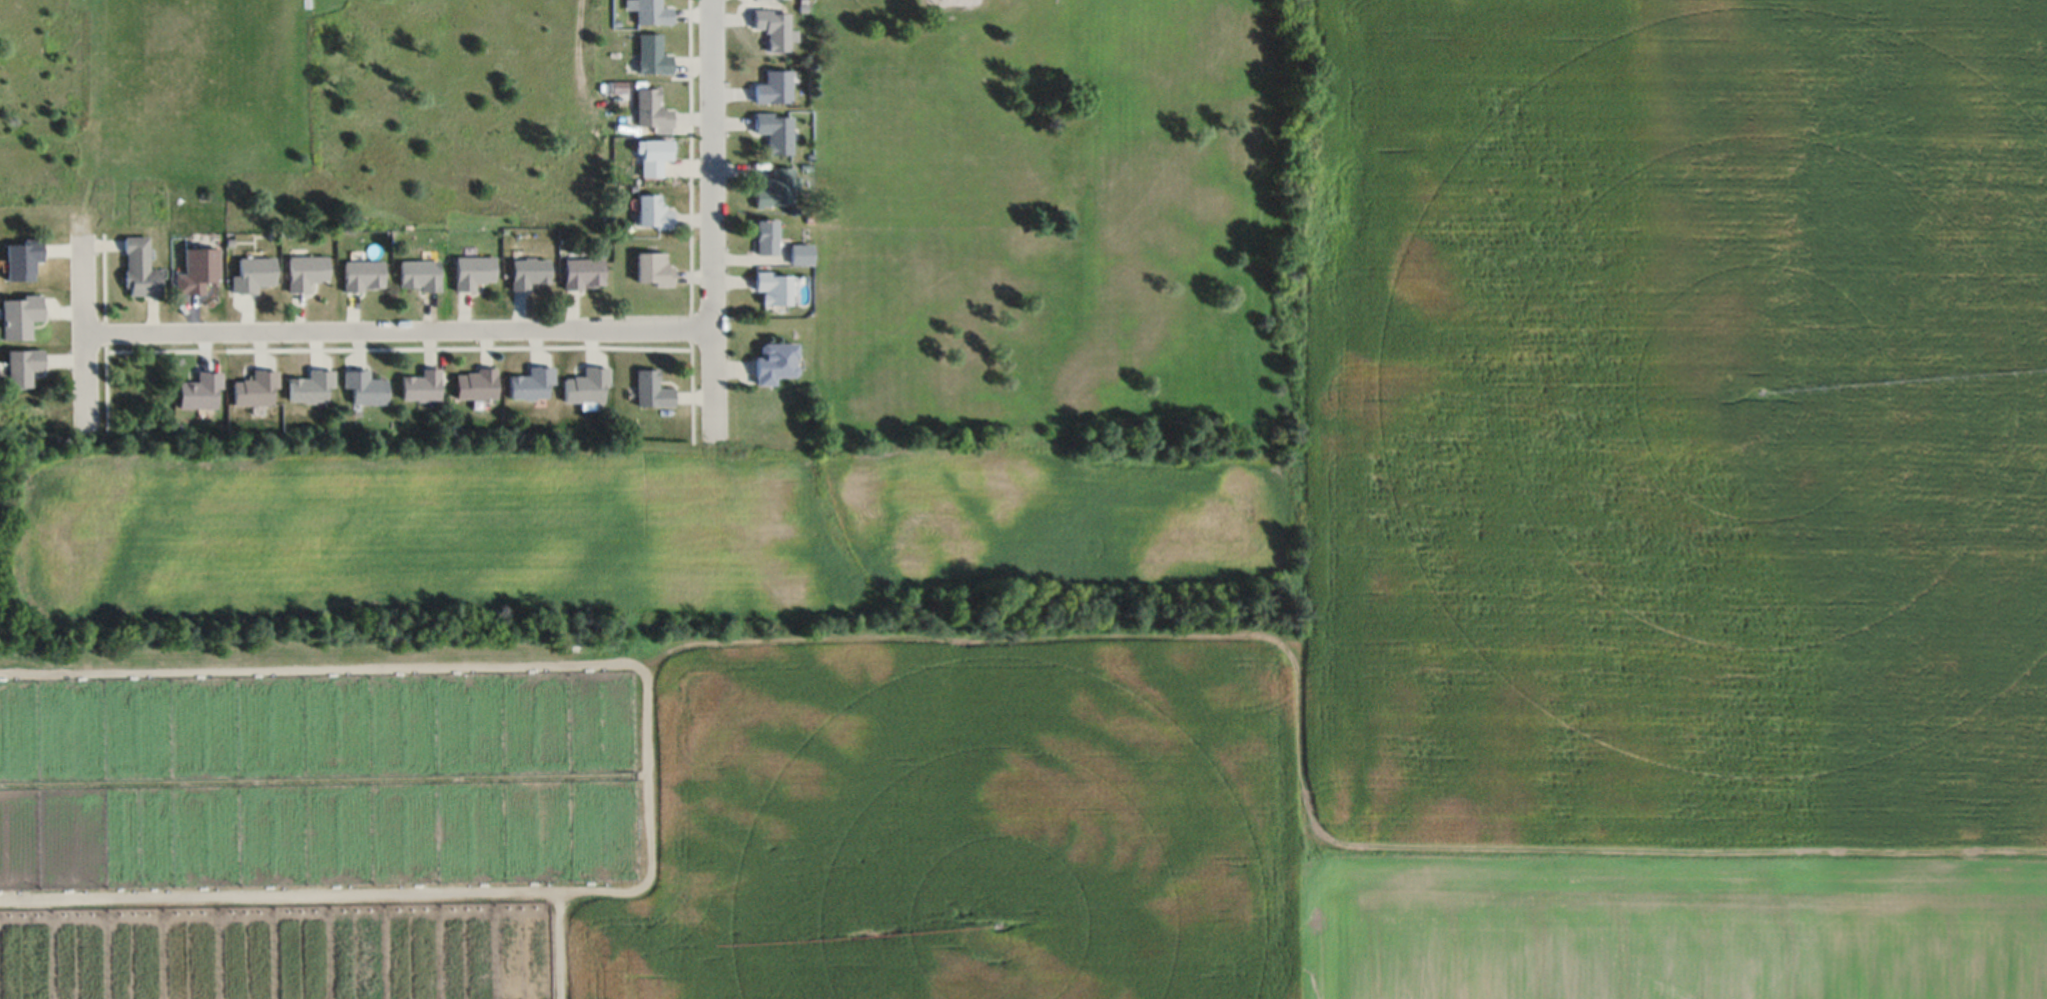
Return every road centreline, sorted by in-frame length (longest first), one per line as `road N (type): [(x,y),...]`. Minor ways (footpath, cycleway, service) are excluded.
road 1 (residential): [(712,330),(81,331)]
road 2 (residential): [(714,0),(712,434)]
road 3 (residential): [(80,440),(79,235)]

